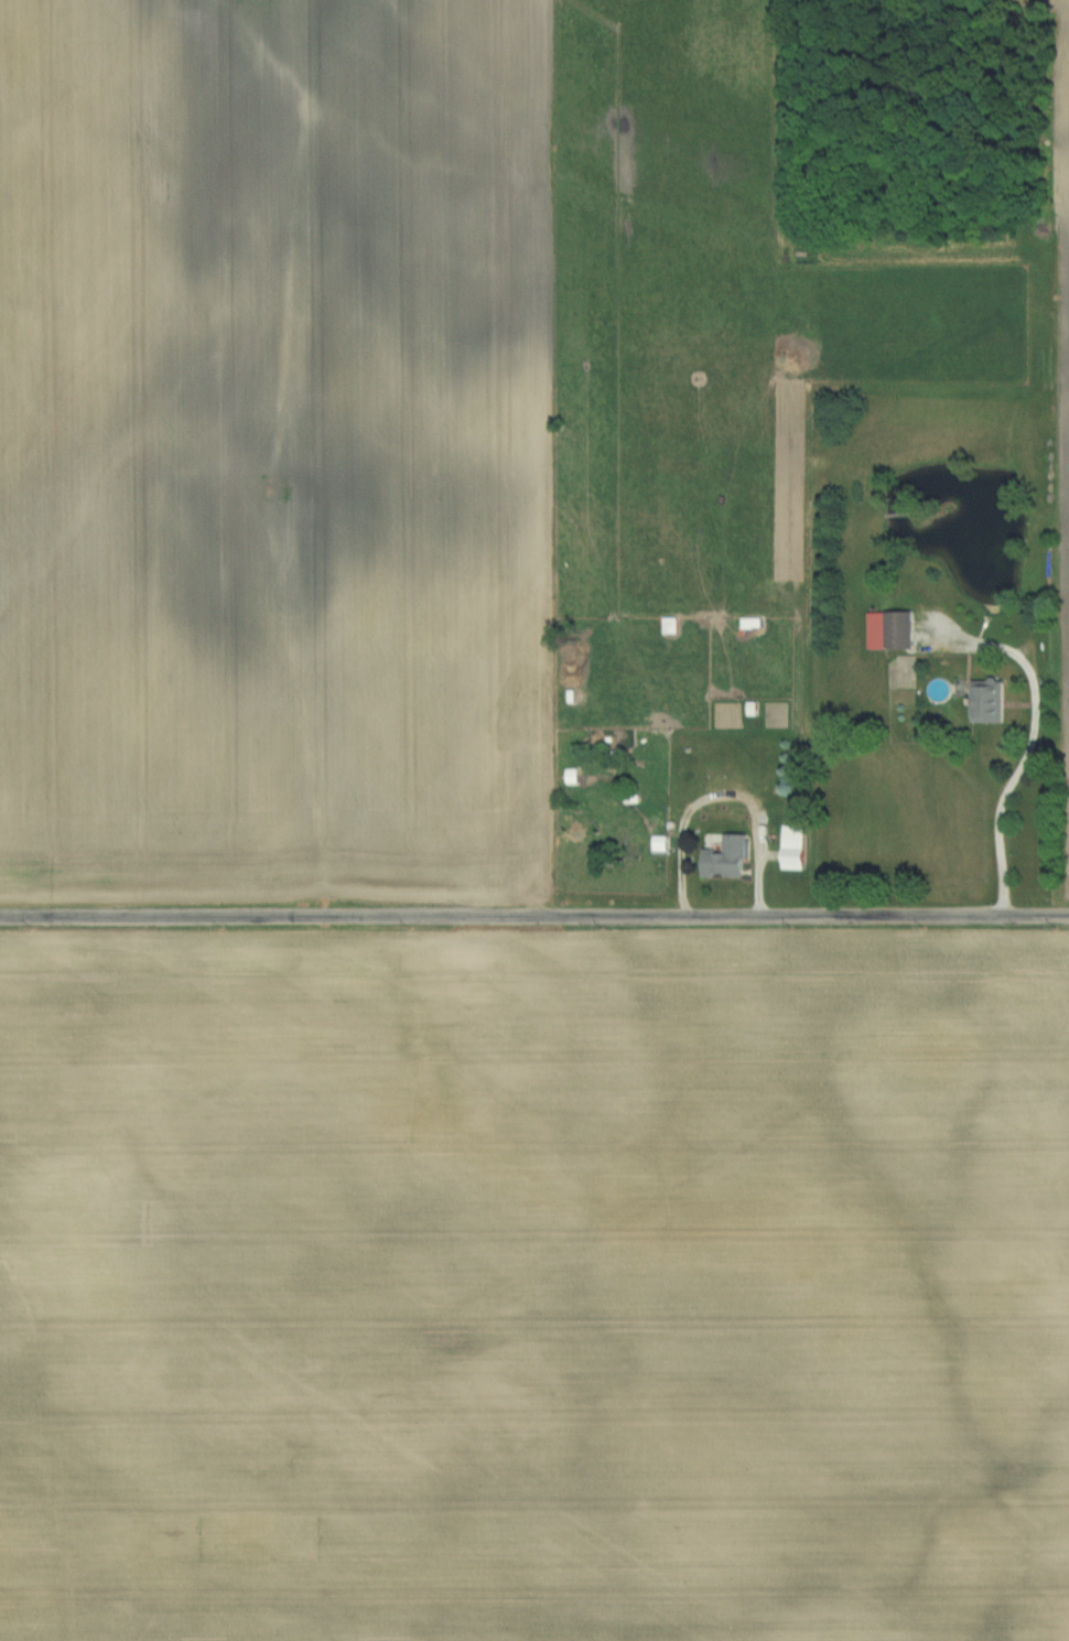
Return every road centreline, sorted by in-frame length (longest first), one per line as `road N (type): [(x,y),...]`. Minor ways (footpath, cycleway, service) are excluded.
road 1 (residential): [(0,919),(1068,918)]

